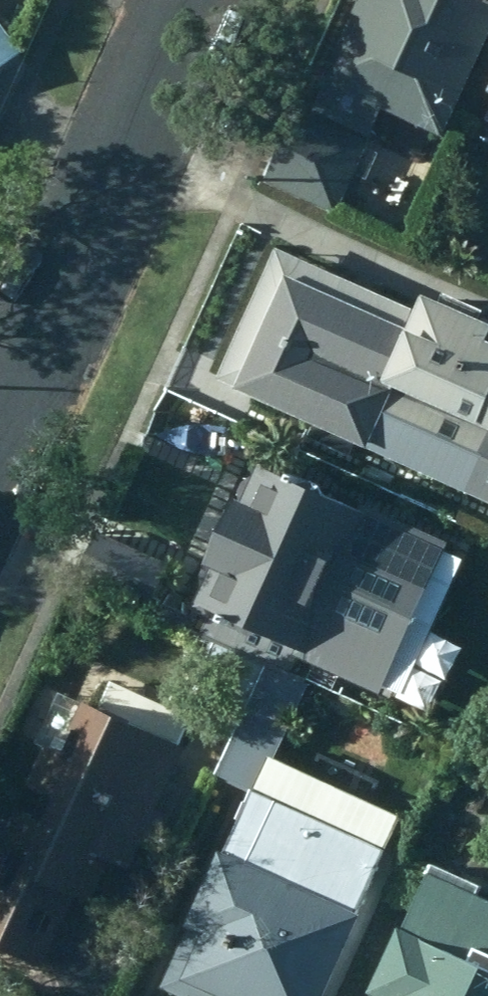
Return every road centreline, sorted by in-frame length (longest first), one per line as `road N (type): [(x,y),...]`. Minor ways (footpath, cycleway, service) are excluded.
road 1 (residential): [(189,0),(0,414)]

